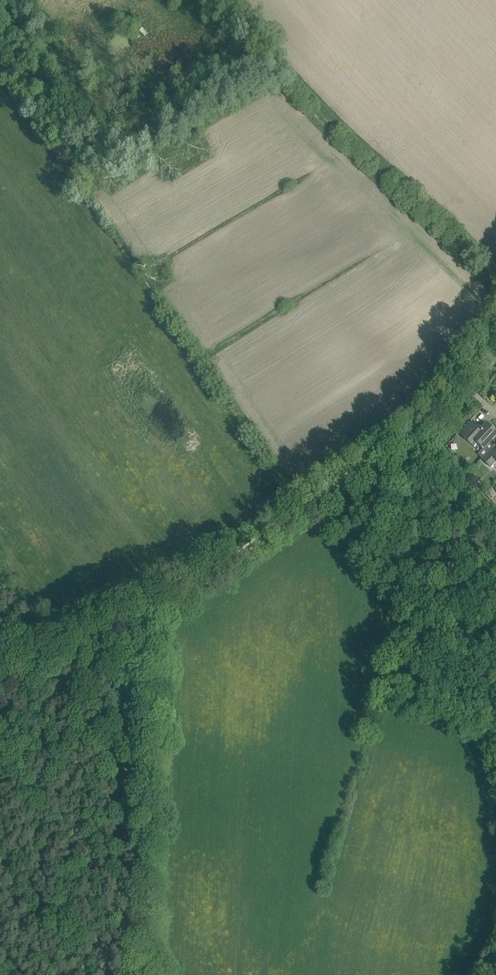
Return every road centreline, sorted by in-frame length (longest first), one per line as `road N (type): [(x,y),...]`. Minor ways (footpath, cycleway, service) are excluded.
road 1 (track): [(410,435),(204,576),(0,679)]
road 2 (track): [(495,544),(410,435)]

